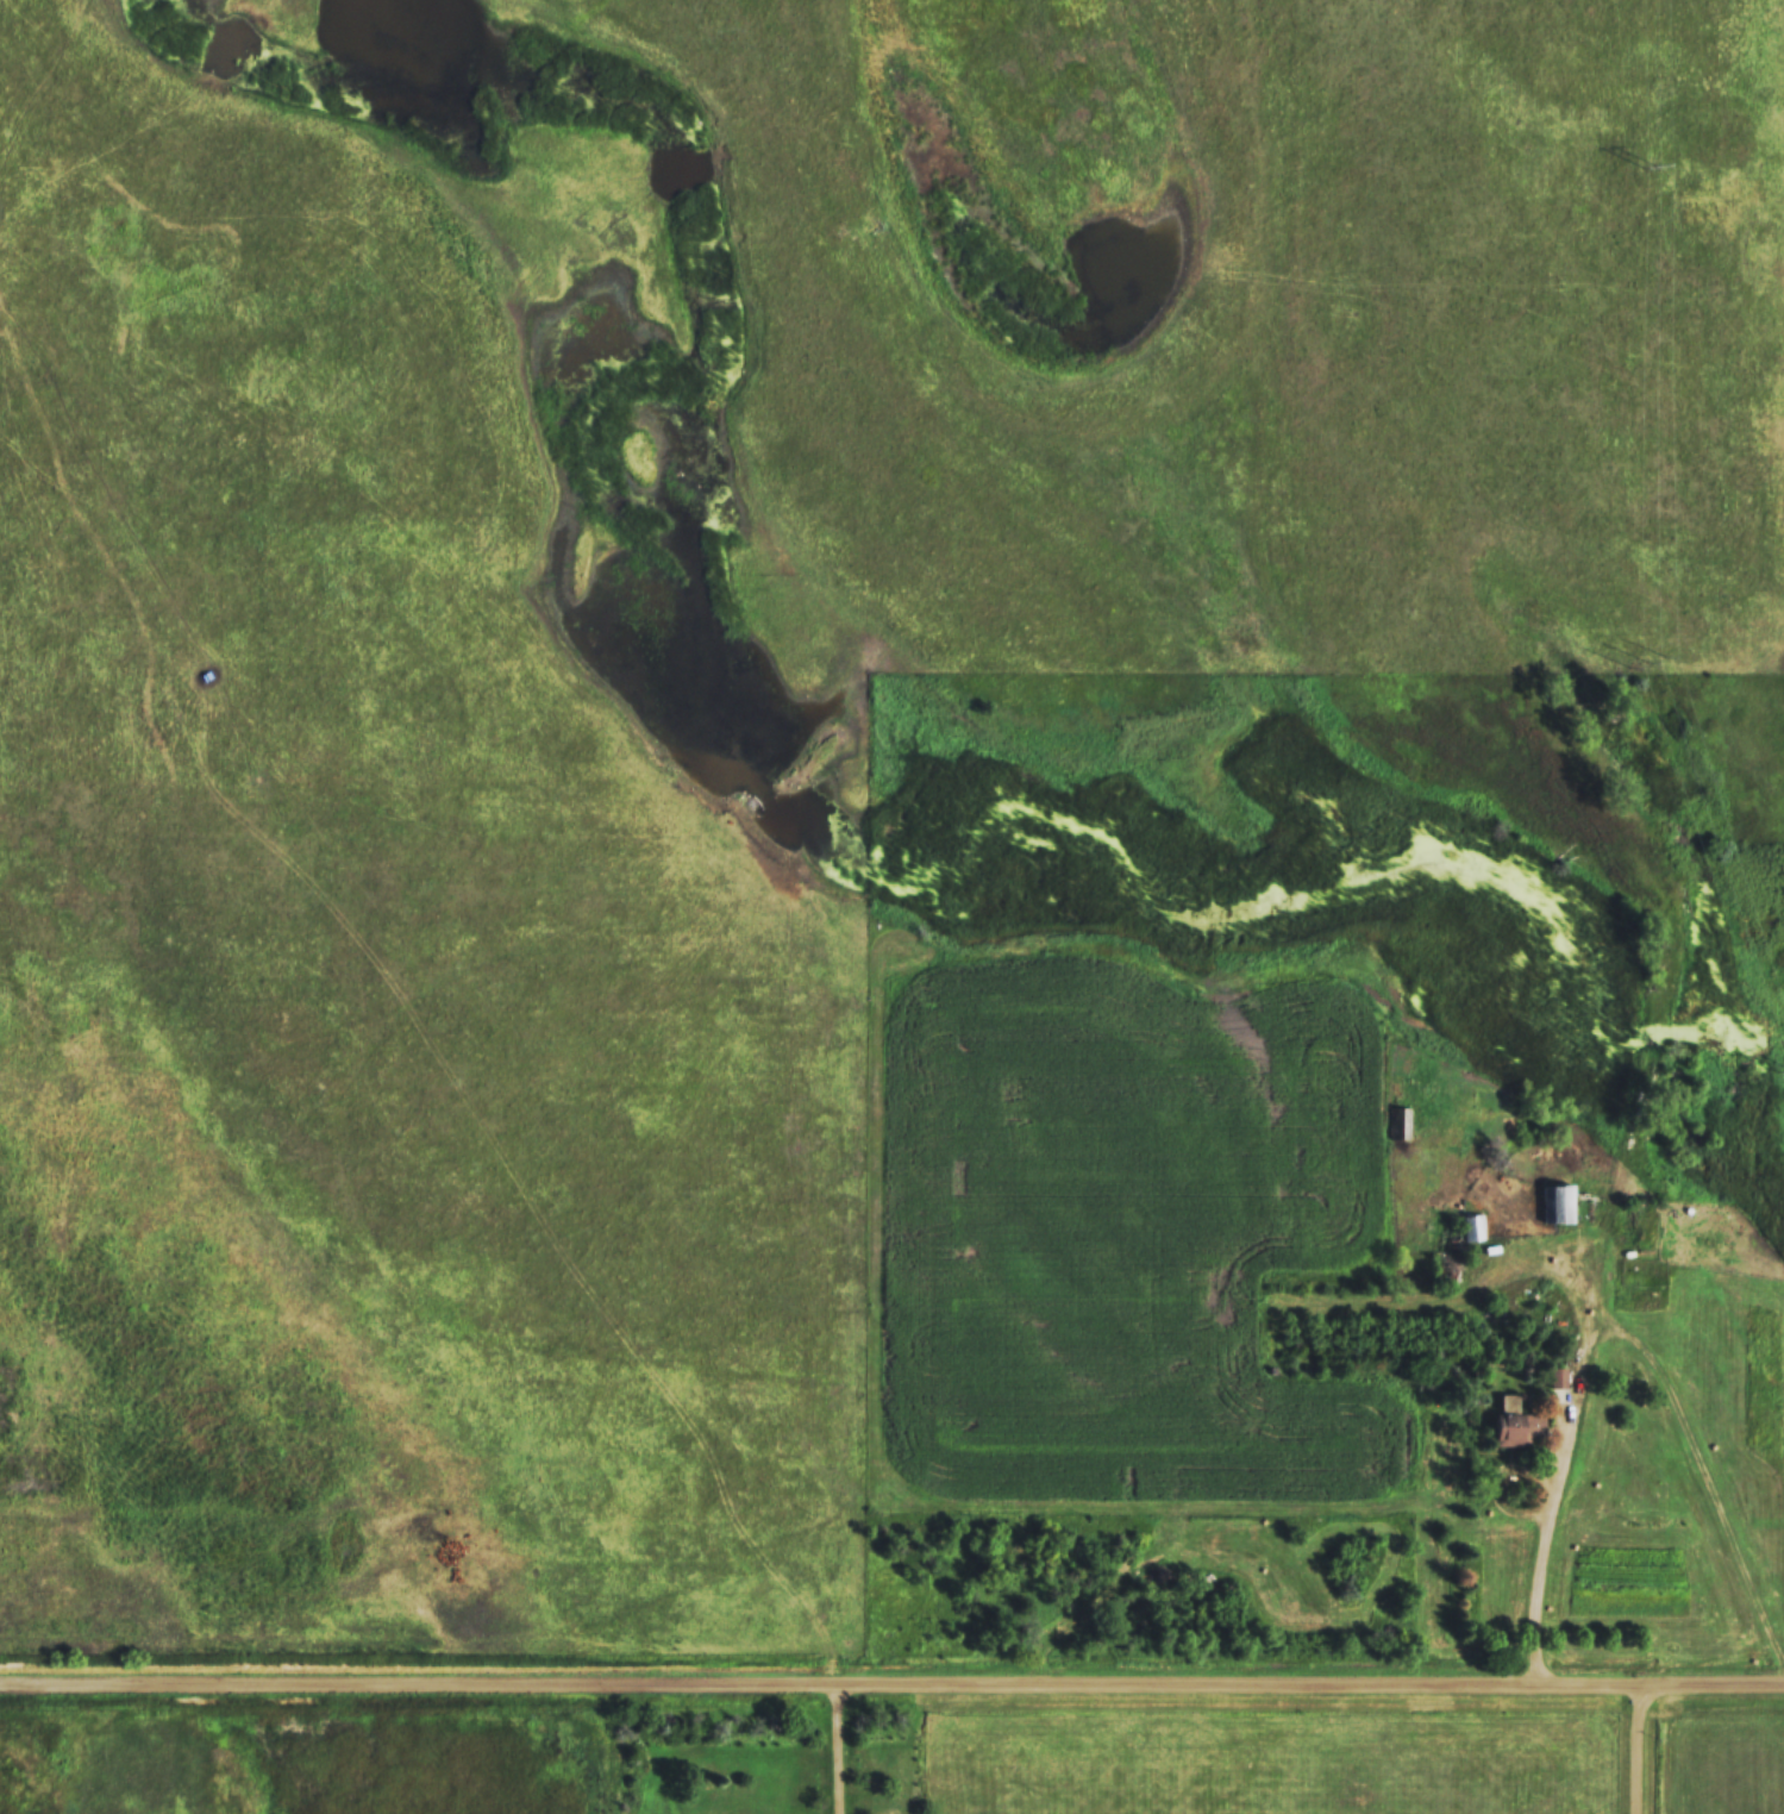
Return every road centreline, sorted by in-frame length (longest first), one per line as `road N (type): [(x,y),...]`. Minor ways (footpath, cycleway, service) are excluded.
road 1 (residential): [(1783,1688),(0,1688)]

